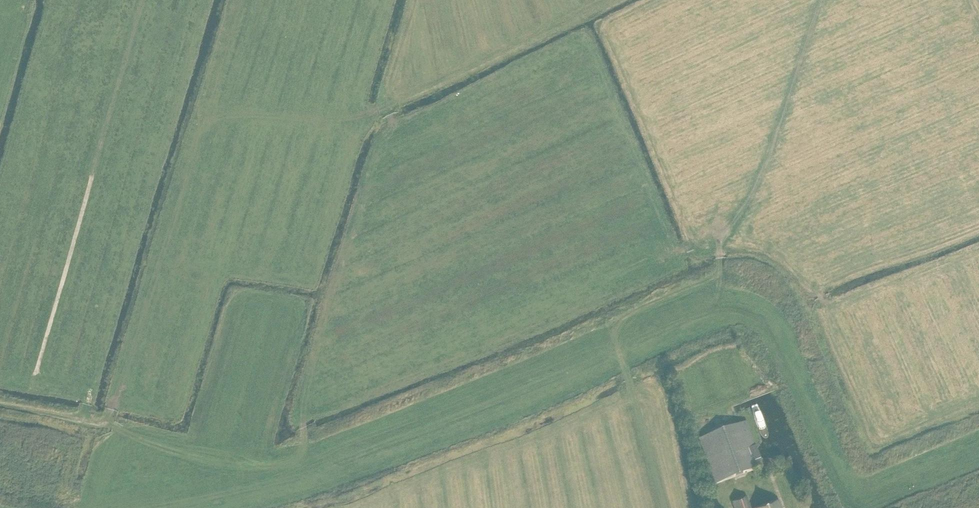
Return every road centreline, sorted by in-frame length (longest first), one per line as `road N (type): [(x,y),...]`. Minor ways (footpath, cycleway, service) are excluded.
road 1 (track): [(152,507),(332,465),(720,310),(753,316),(772,337),(851,502),(870,506),(978,460)]
road 2 (track): [(665,507),(616,331),(627,316),(719,273),(722,244),(766,162),(819,0)]

